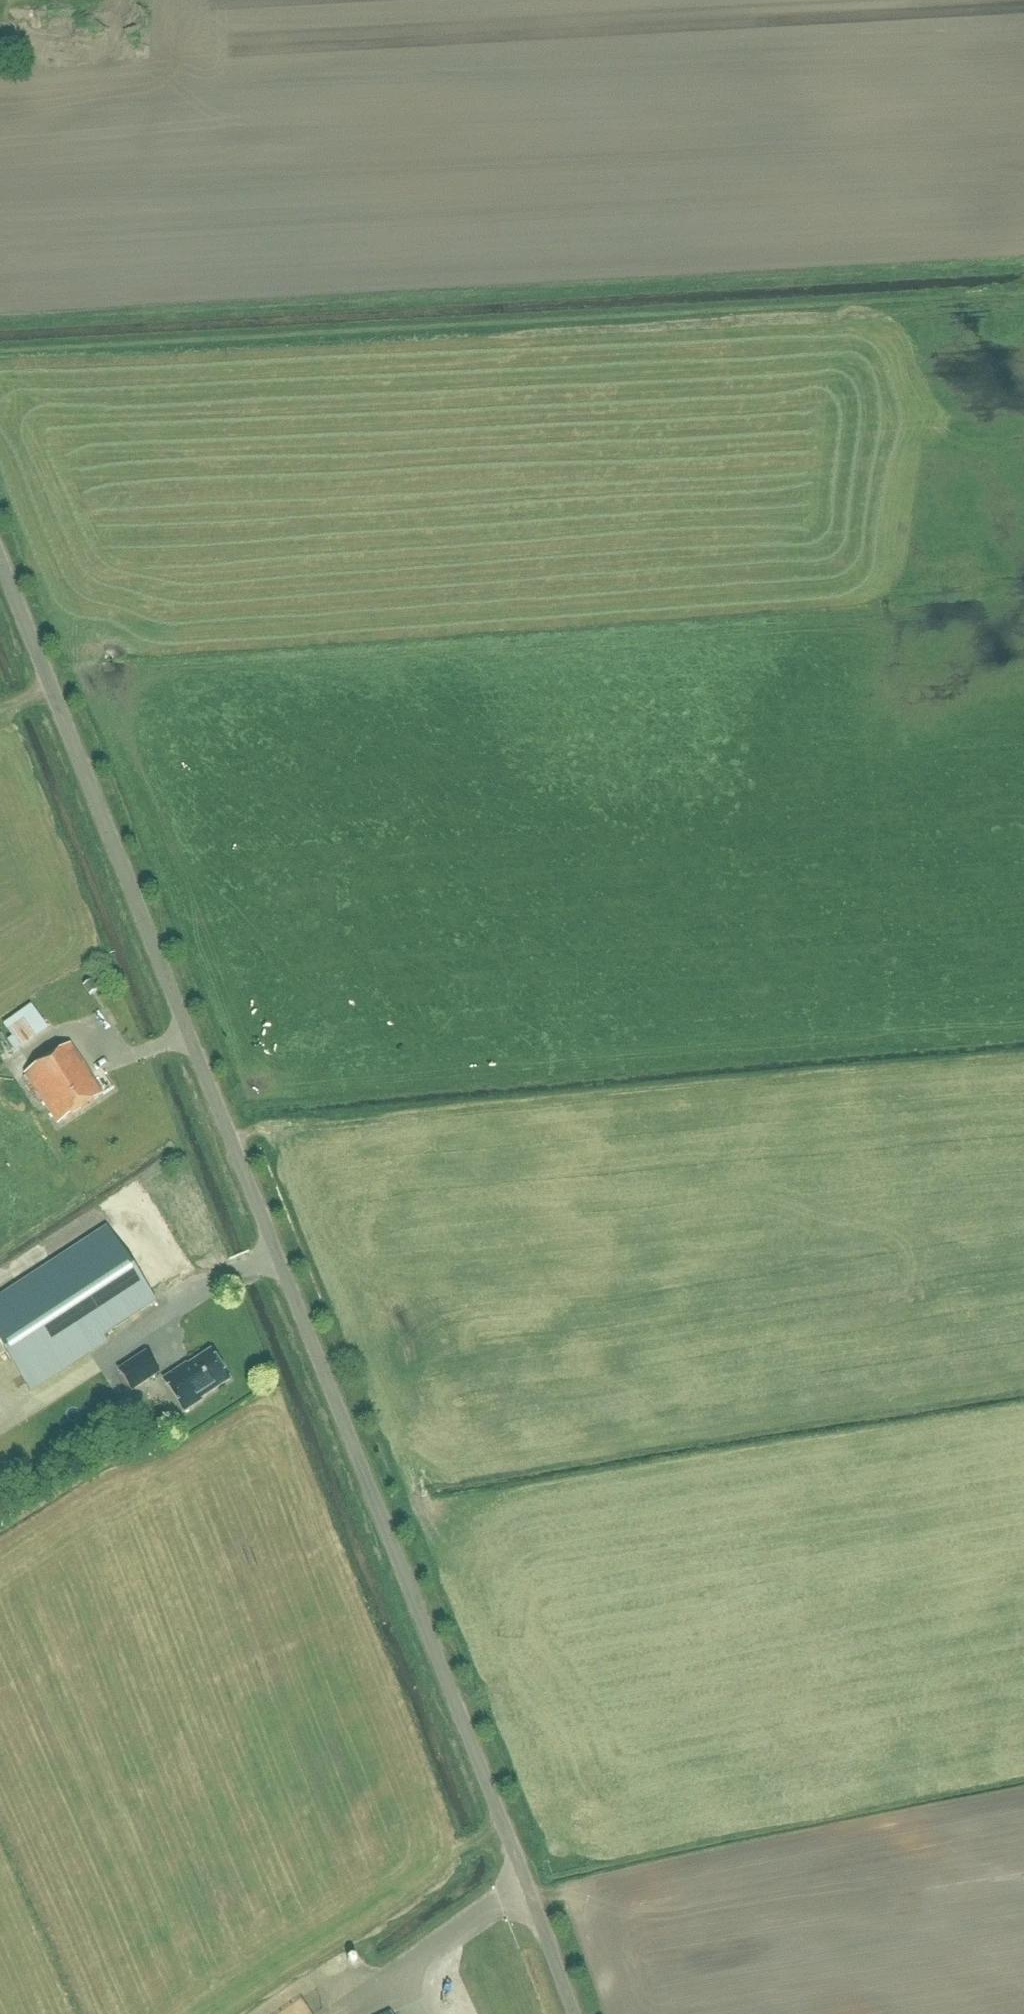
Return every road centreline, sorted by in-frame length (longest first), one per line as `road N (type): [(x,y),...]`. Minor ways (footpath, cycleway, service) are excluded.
road 1 (unclassified): [(573,2013),(0,559)]

